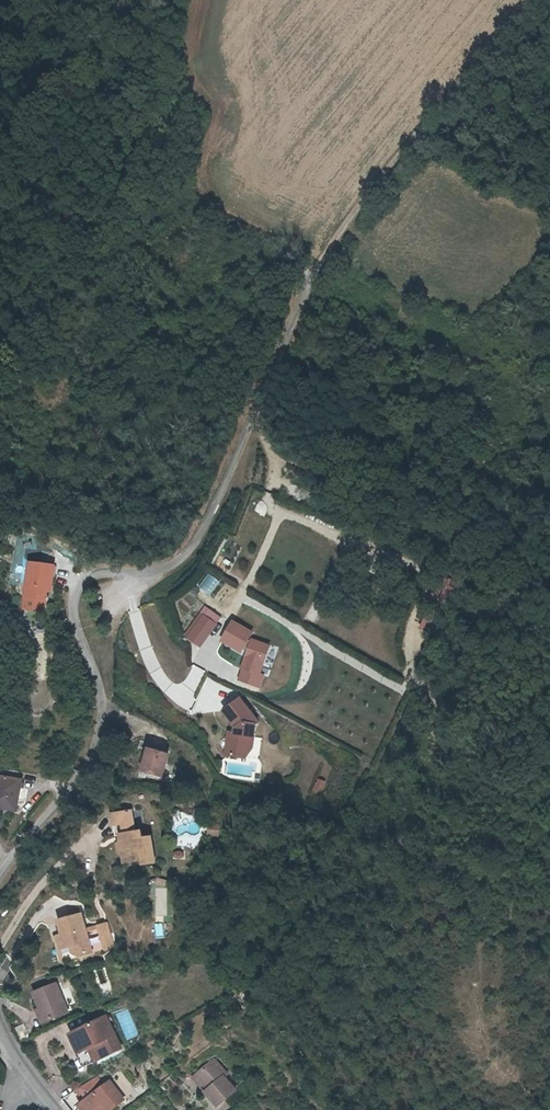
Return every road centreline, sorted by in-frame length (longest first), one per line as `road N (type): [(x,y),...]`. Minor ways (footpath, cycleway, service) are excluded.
road 1 (residential): [(324,256),(190,551),(152,575),(91,574),(73,593),(102,709),(96,747),(0,872)]
road 2 (track): [(510,0),(324,256)]

